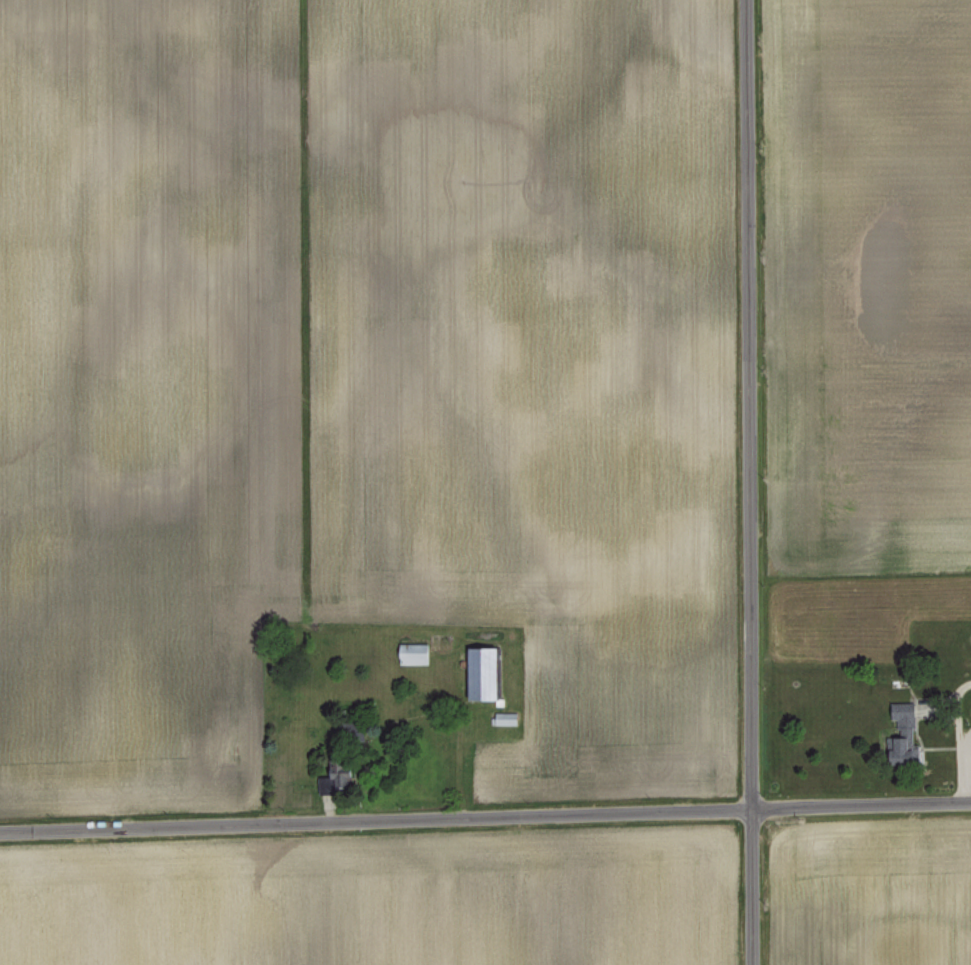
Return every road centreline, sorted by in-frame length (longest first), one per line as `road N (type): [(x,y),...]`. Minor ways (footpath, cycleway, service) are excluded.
road 1 (residential): [(0,832),(970,801)]
road 2 (residential): [(752,964),(744,0)]

